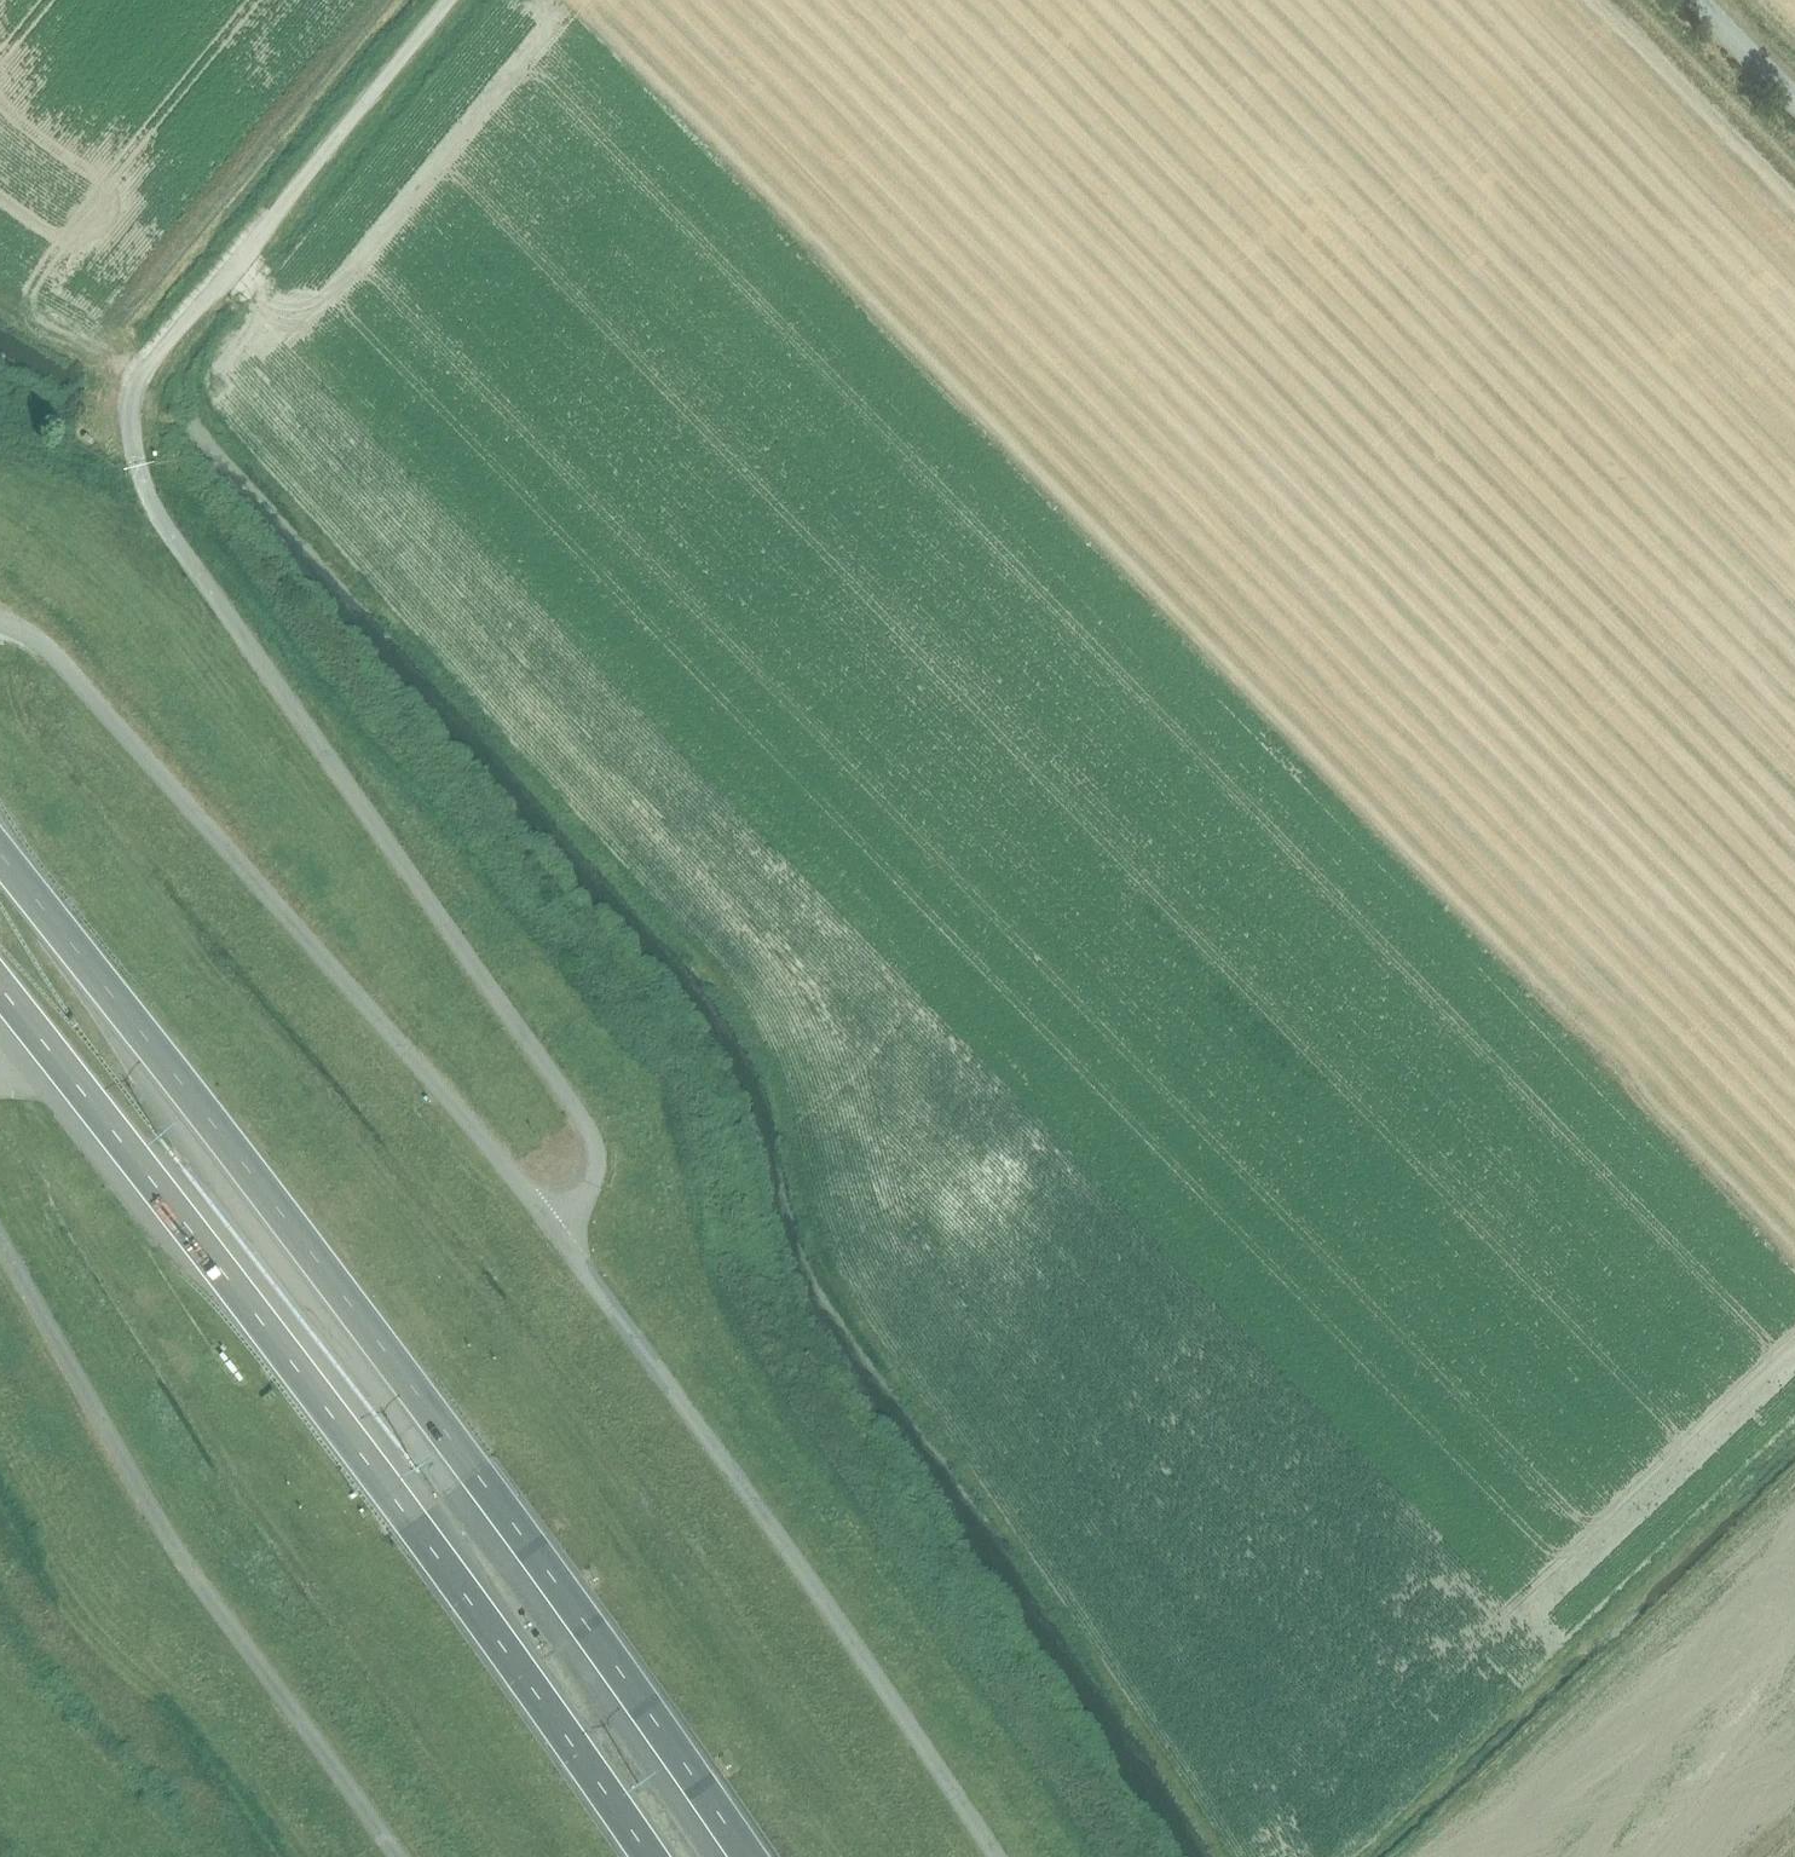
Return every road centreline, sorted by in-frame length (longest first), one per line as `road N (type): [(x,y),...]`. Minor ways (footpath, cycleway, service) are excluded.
road 1 (trunk): [(746,1856),(544,1565),(0,852)]
road 2 (trunk): [(0,992),(406,1511),(650,1856)]
road 3 (unclassified): [(1794,110),(1688,0)]

